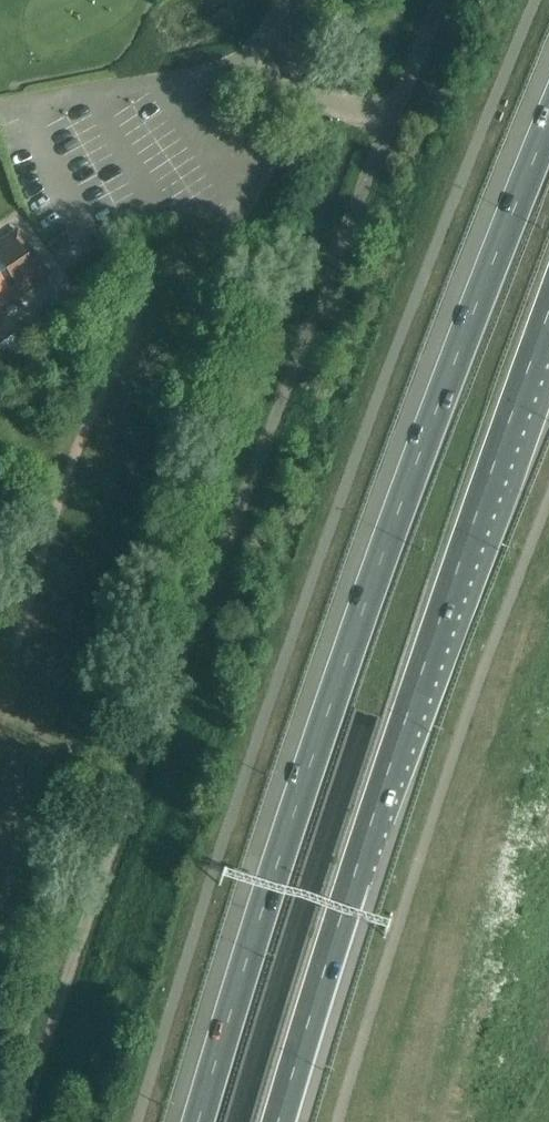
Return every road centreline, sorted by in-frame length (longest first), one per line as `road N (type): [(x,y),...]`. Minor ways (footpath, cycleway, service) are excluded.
road 1 (unclassified): [(22,1121),(209,592),(443,0)]
road 2 (motorway): [(548,128),(355,629),(199,1121)]
road 3 (motorway): [(278,1121),(425,657),(548,309)]
road 4 (unclassified): [(238,1121),(378,689),(432,622),(468,597),(548,565)]

